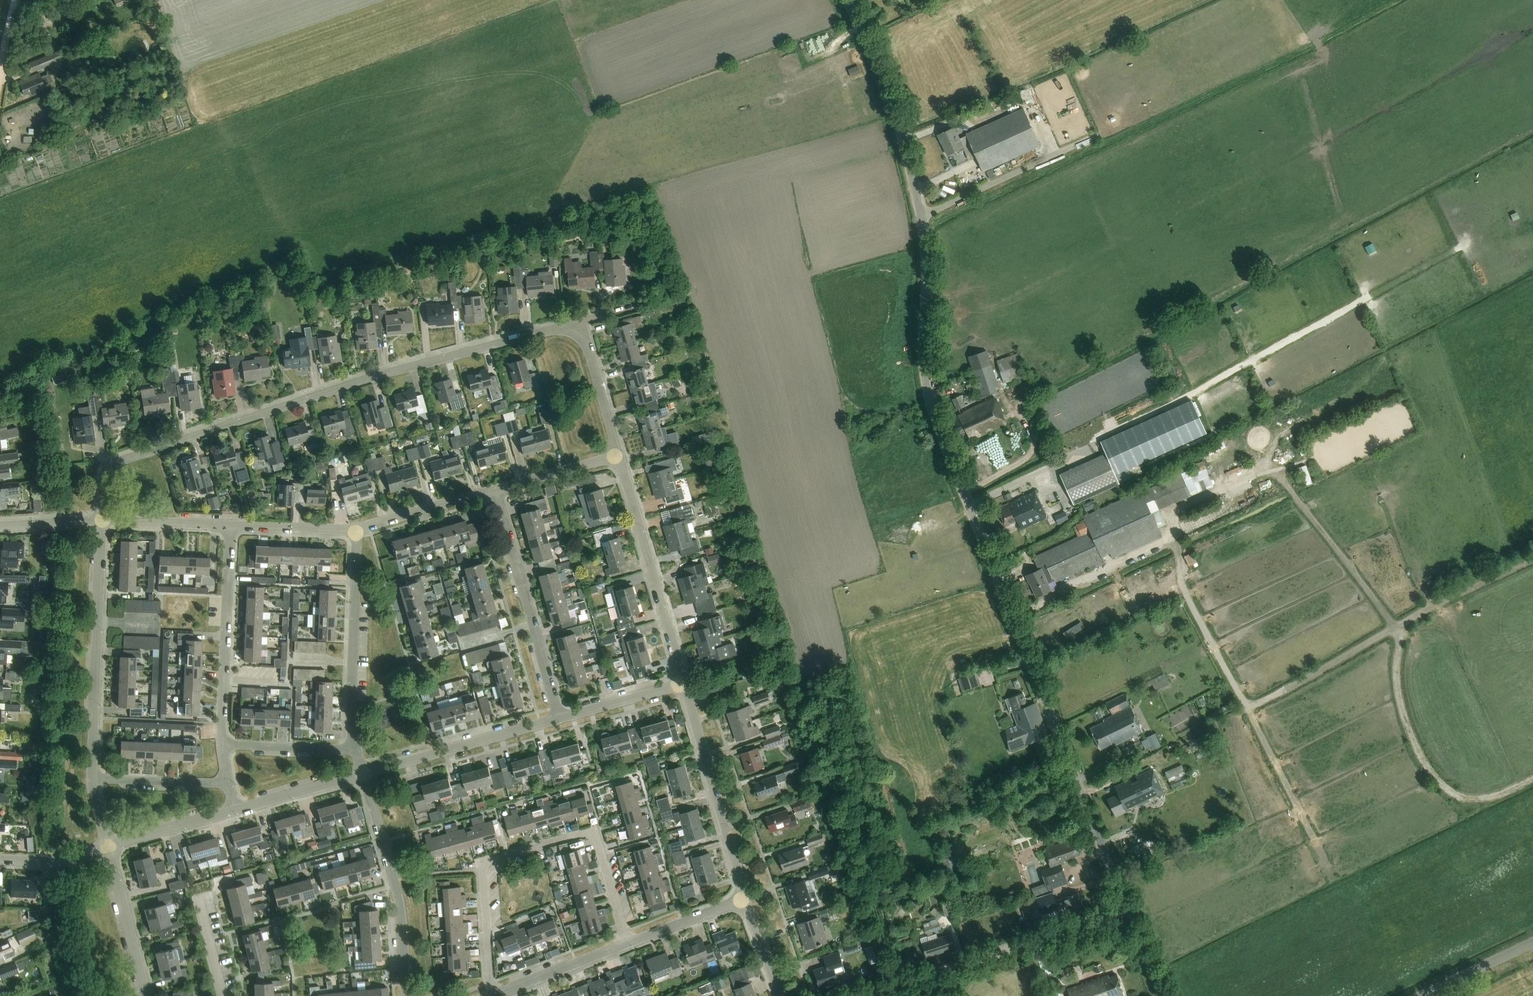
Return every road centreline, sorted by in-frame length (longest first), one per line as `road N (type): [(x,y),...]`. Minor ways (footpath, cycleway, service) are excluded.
road 1 (unclassified): [(1127,911),(933,417),(923,369),(916,197),(884,82),(846,0)]
road 2 (residential): [(102,519),(113,464),(411,366),(579,322)]
road 3 (track): [(1173,539),(1182,579),(1246,704),(1254,705),(1399,627),(1299,502)]
road 4 (residential): [(493,993),(483,872),(493,862),(592,837),(628,942)]
road 5 (track): [(1118,432),(1426,271)]
road 6 (unclassified): [(863,995),(1127,911)]
road 7 (residential): [(90,777),(102,519)]
road 8 (track): [(1532,778),(1482,802),(1456,796),(1430,775),(1407,724),(1398,656)]
road 9 (residential): [(683,683),(618,455)]
road 10 (residential): [(558,718),(495,490)]
road 11 (residential): [(407,995),(400,907),(364,774)]
road 12 (residential): [(745,898),(683,683)]
road 13 (residential): [(356,750),(350,709),(358,530)]
road 14 (residential): [(222,744),(229,526)]
road 15 (residential): [(364,774),(558,718)]
road 16 (track): [(1246,704),(1331,872)]
road 17 (residential): [(146,995),(107,846)]
road 18 (track): [(1399,627),(1532,560)]
road 19 (residential): [(493,993),(628,942)]
road 20 (residential): [(495,490),(358,530)]
road 21 (residential): [(618,455),(579,322)]
road 22 (residential): [(227,784),(90,777)]
road 23 (residential): [(107,846),(236,809)]
road 24 (residential): [(356,750),(222,744)]
road 25 (residential): [(236,809),(364,774)]
road 26 (residential): [(558,718),(683,683)]
road 27 (residential): [(358,530),(229,526)]
road 28 (residential): [(618,455),(495,490)]
road 29 (residential): [(229,526),(102,519)]
road 30 (residential): [(628,942),(745,898)]
road 31 (unclassified): [(1421,995),(1532,942)]

